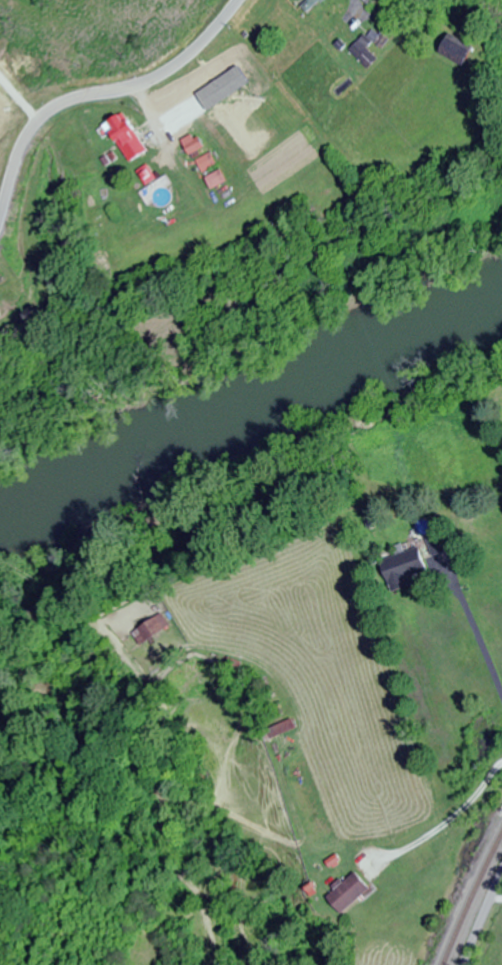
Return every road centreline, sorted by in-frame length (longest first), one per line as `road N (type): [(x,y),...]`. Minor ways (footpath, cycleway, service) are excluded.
road 1 (secondary): [(0,223),(14,166),(37,123),(75,99),(174,66),(239,0)]

